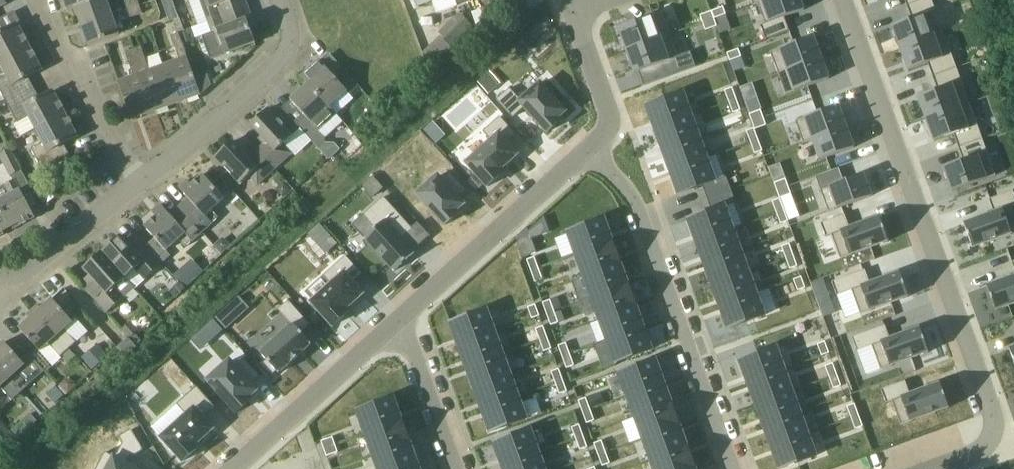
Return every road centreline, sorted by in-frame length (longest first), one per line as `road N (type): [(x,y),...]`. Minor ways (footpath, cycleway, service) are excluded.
road 1 (residential): [(937,468),(991,445),(994,425),(842,0)]
road 2 (residential): [(588,145),(624,179),(735,468)]
road 3 (residential): [(398,318),(588,145)]
road 4 (residential): [(136,185),(273,70),(291,36),(280,0)]
road 5 (residential): [(229,468),(398,318)]
road 6 (residential): [(136,185),(41,0)]
road 7 (residential): [(398,318),(461,468)]
road 8 (residential): [(9,278),(136,185)]
road 9 (residential): [(588,145),(605,108),(575,12)]

